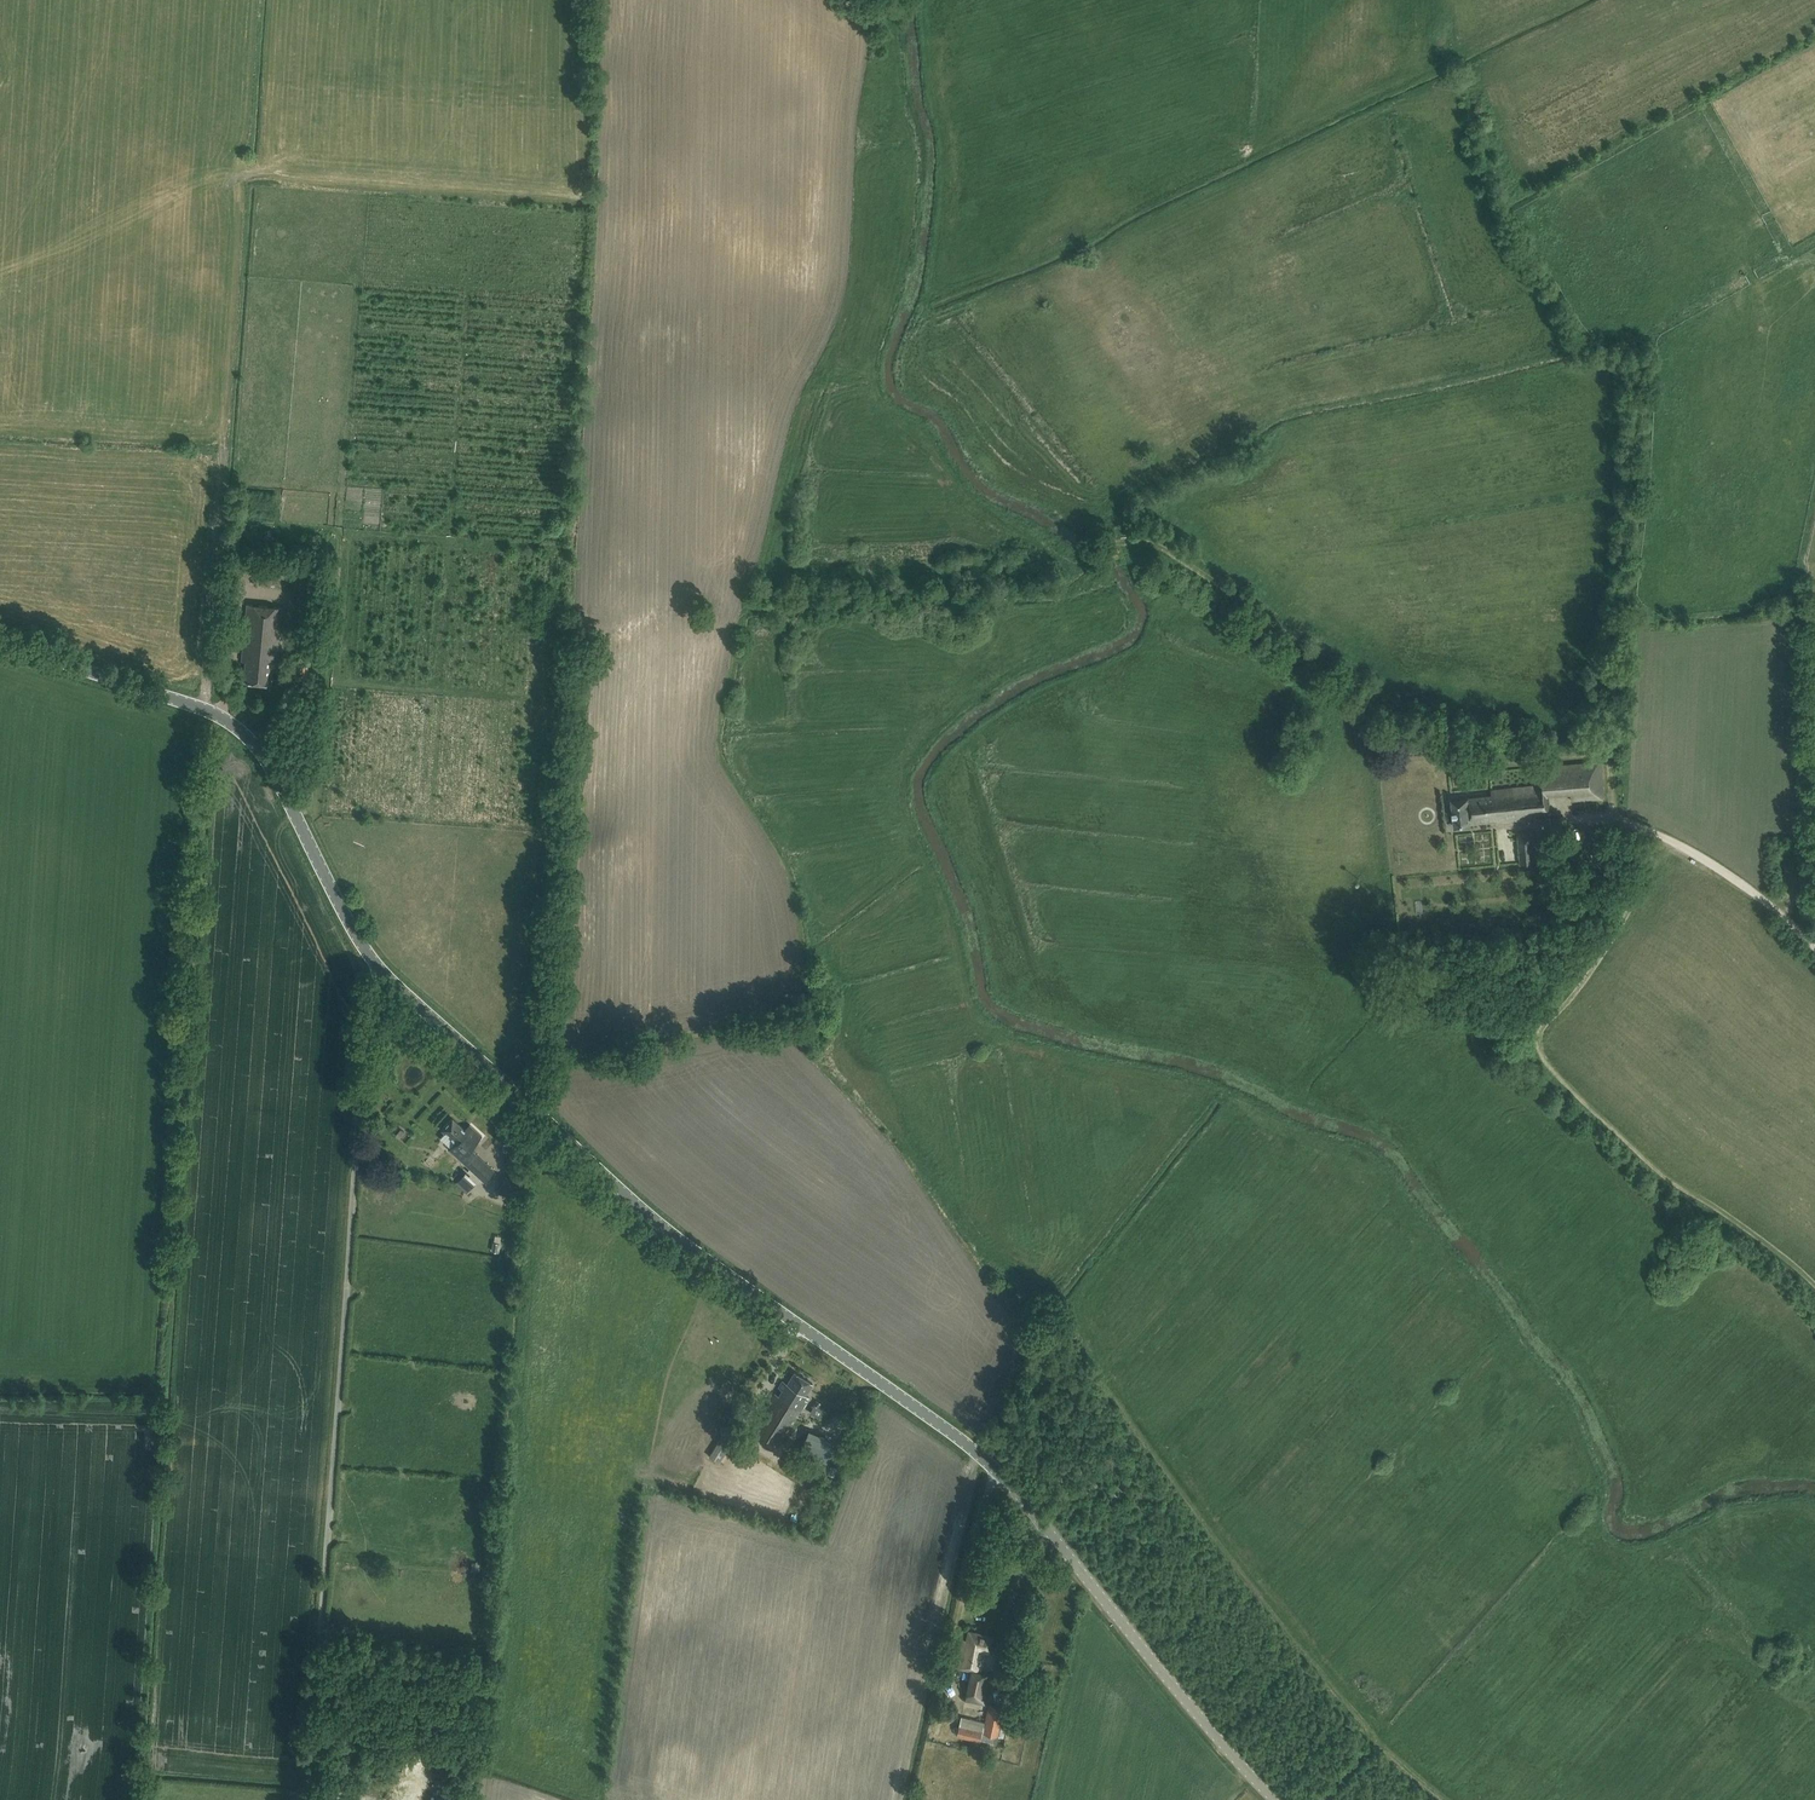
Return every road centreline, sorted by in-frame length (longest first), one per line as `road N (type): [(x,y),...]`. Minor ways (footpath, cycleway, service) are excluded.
road 1 (tertiary): [(983,1457),(693,1253),(378,968),(275,769),(250,739),(204,708),(0,642)]
road 2 (tertiary): [(983,1457),(1279,1799)]
road 3 (track): [(983,1457),(902,1799)]
road 4 (track): [(1671,846),(1791,924)]

